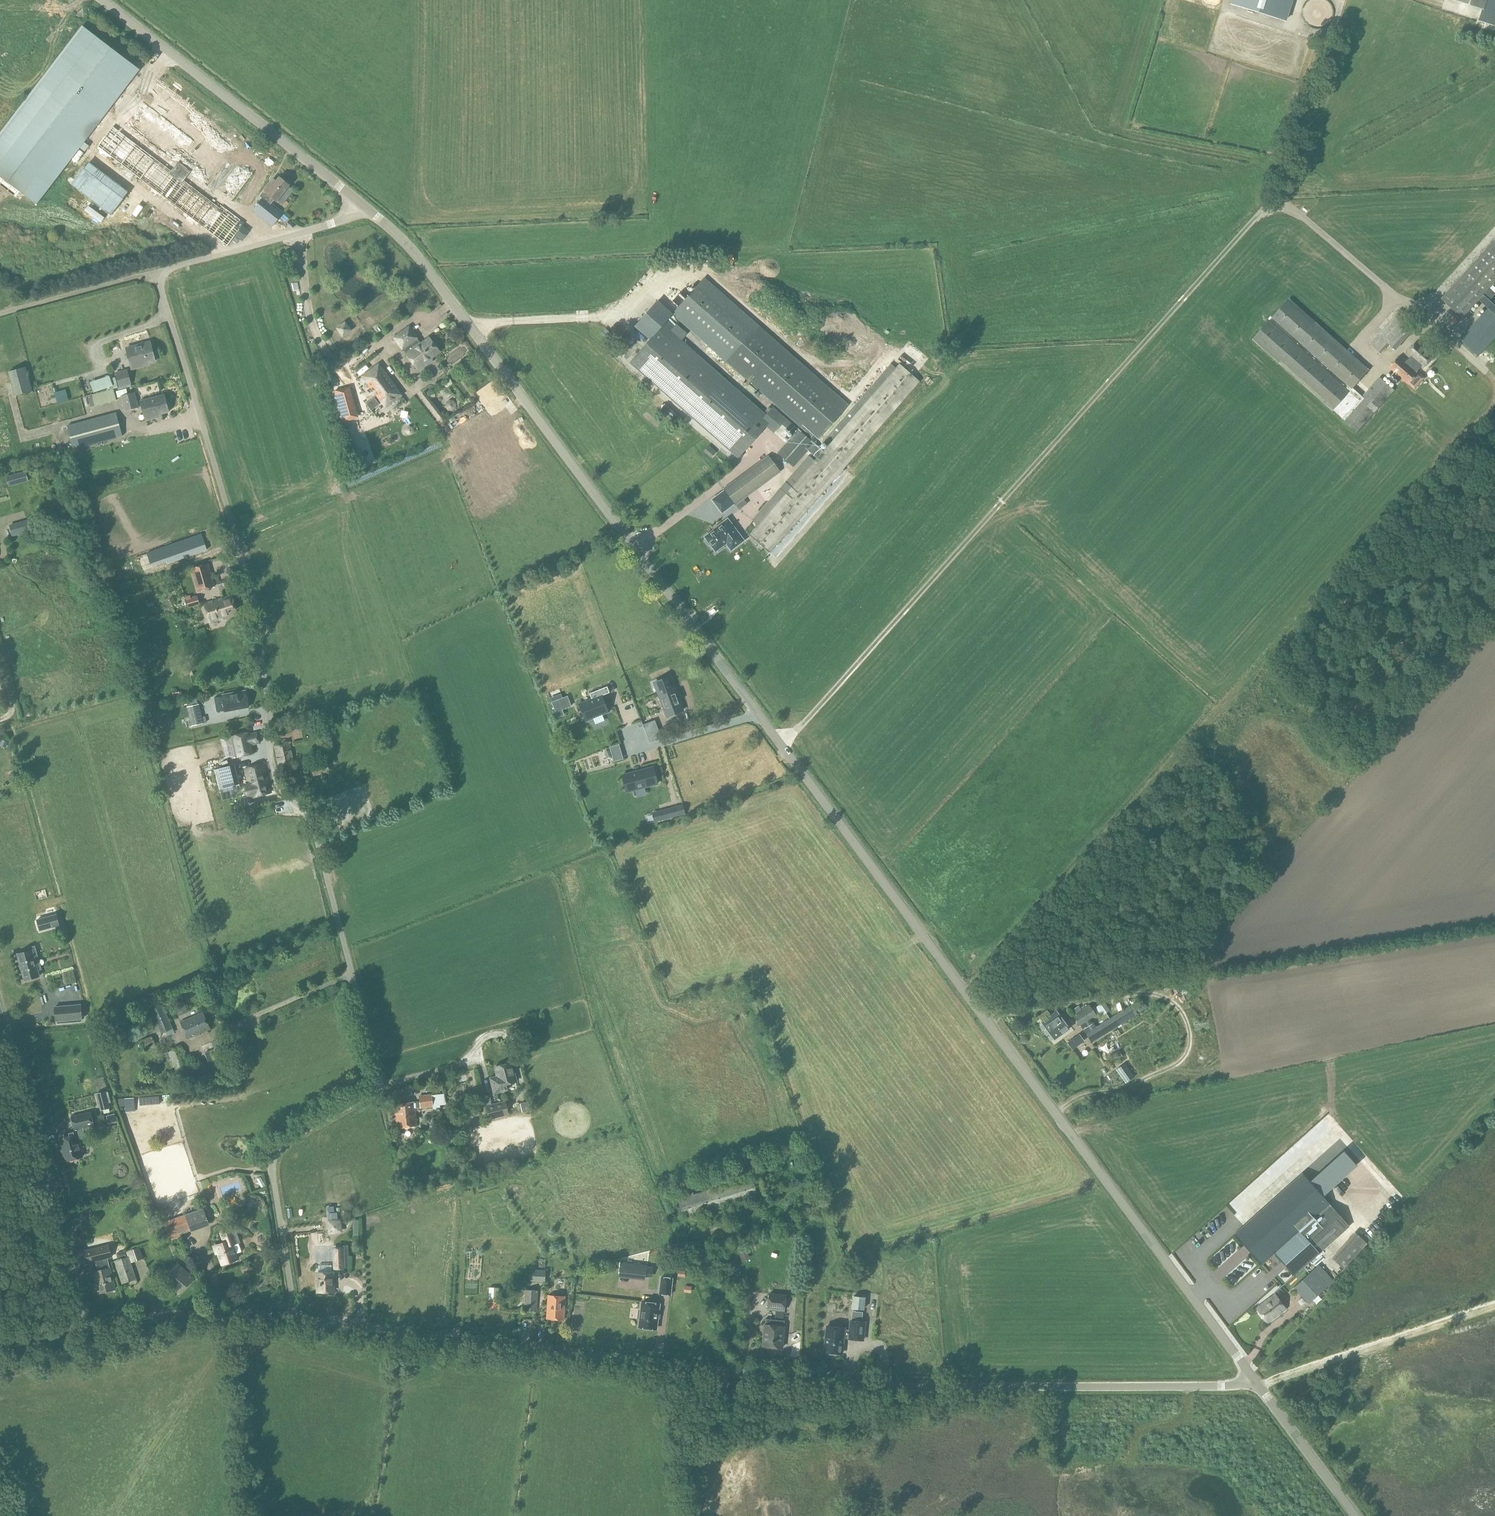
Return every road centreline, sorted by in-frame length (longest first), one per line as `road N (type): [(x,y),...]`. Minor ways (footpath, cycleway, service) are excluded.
road 1 (unclassified): [(1257,1382),(414,251),(374,212)]
road 2 (unclassified): [(294,1317),(824,1382),(1257,1382)]
road 3 (unclassified): [(353,972),(318,843),(274,773),(256,603),(154,272),(374,212)]
road 4 (unclassified): [(374,212),(101,0)]
road 5 (unclassified): [(0,1345),(202,1311),(294,1317)]
road 6 (unclassified): [(294,1317),(274,1160),(285,1144),(375,1089),(378,1076)]
road 7 (track): [(1262,1388),(1494,1310)]
road 8 (unclassified): [(353,972),(188,1045),(176,1024)]
road 9 (unclassified): [(1357,1515),(1257,1382)]
road 10 (unclassified): [(378,1076),(394,1081),(461,1065),(486,1037),(505,1035)]

